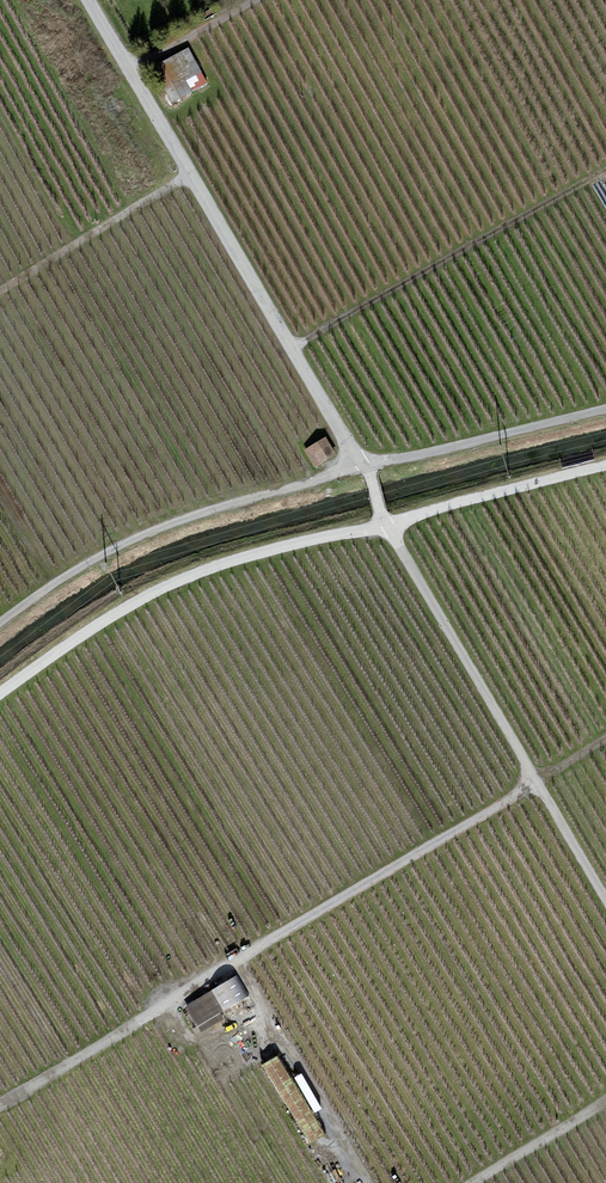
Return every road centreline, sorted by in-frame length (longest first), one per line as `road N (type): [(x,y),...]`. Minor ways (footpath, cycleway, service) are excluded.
road 1 (track): [(605,741),(0,1107)]
road 2 (unclassified): [(386,525),(369,472),(88,0)]
road 3 (track): [(237,964),(365,1182)]
road 4 (track): [(0,291),(190,175)]
road 5 (track): [(605,1103),(474,1182)]
road 6 (track): [(257,0),(130,70)]

